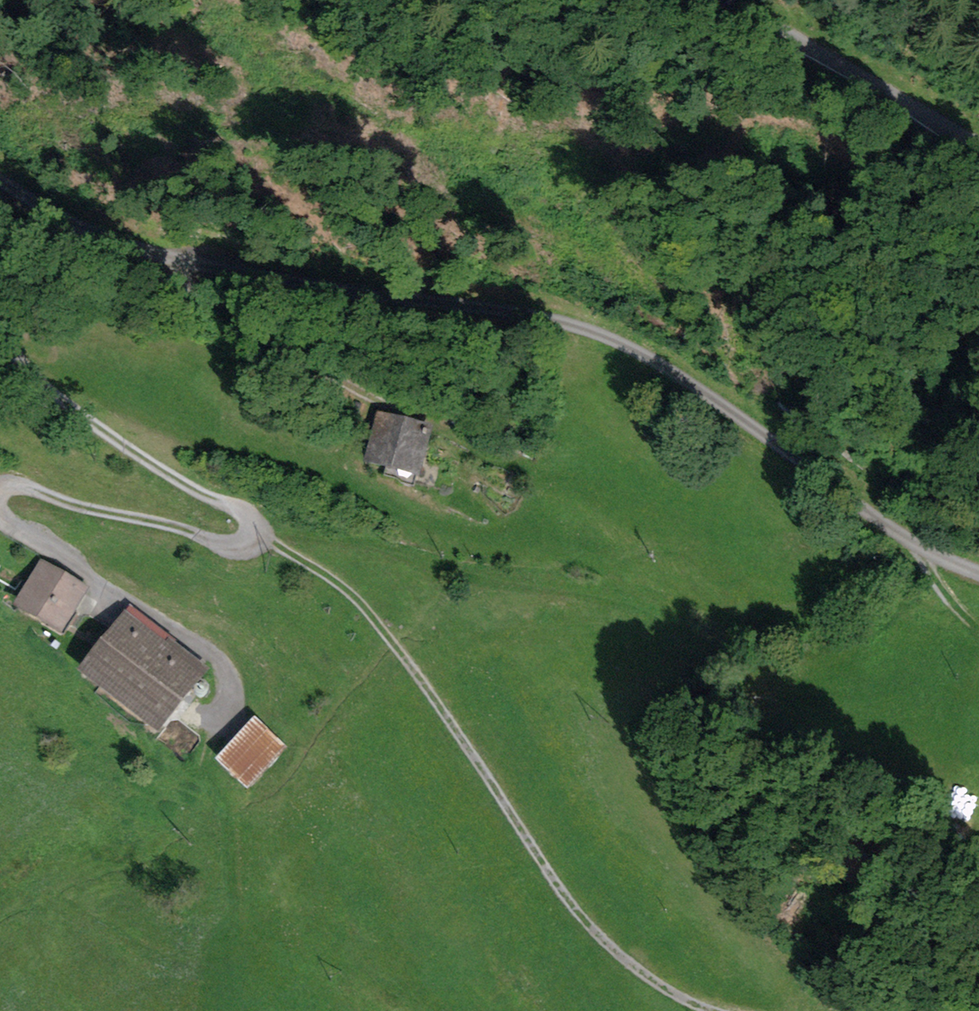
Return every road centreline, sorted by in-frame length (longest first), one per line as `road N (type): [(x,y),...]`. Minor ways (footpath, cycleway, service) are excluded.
road 1 (track): [(978,576),(636,351),(541,318),(117,249),(0,182)]
road 2 (track): [(251,533),(349,591),(380,624),(592,931),(678,997),(716,1010)]
road 3 (track): [(0,341),(46,396),(242,510),(251,533),(241,544),(19,484),(0,500)]
road 4 (track): [(0,503),(10,522),(209,650),(232,683),(227,715)]
road 5 (tertiary): [(700,0),(801,39),(978,131)]

